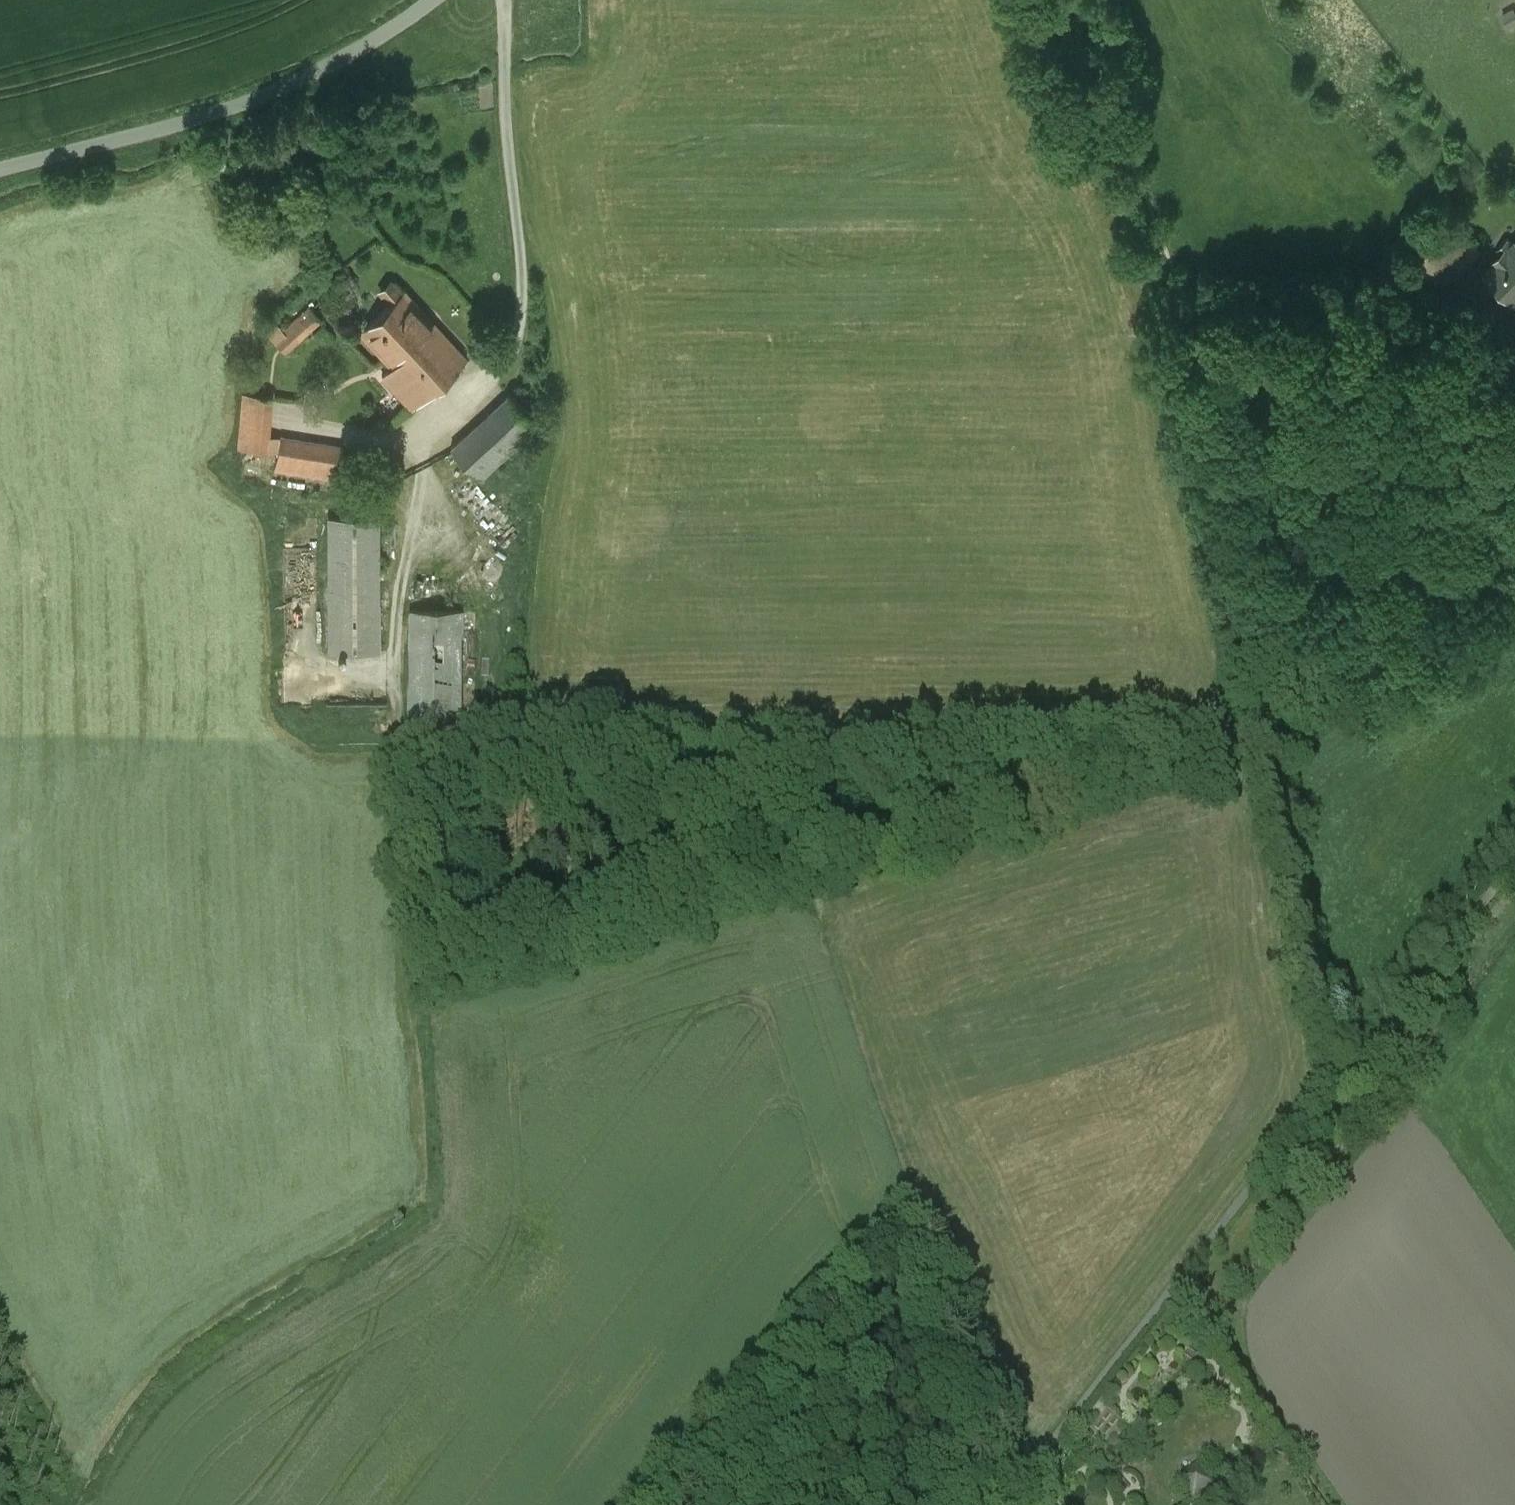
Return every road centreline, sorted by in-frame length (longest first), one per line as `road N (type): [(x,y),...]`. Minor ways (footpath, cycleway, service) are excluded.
road 1 (unclassified): [(0,168),(255,100),(378,41),(430,0)]

